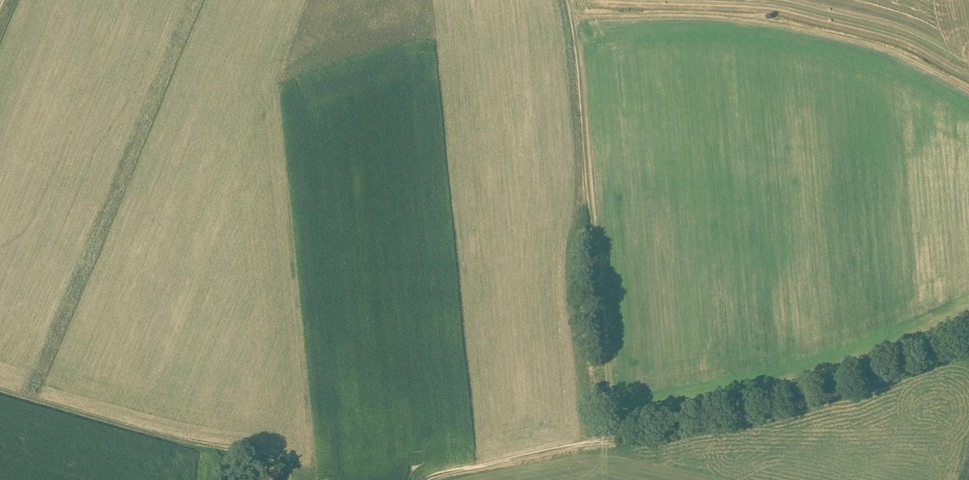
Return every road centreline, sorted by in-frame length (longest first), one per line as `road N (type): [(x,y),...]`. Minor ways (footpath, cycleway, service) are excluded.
road 1 (track): [(968,346),(769,410),(425,479)]
road 2 (track): [(565,0),(607,442)]
road 3 (track): [(570,14),(717,15),(831,30),(968,89)]
road 4 (track): [(0,391),(171,440),(230,448)]

